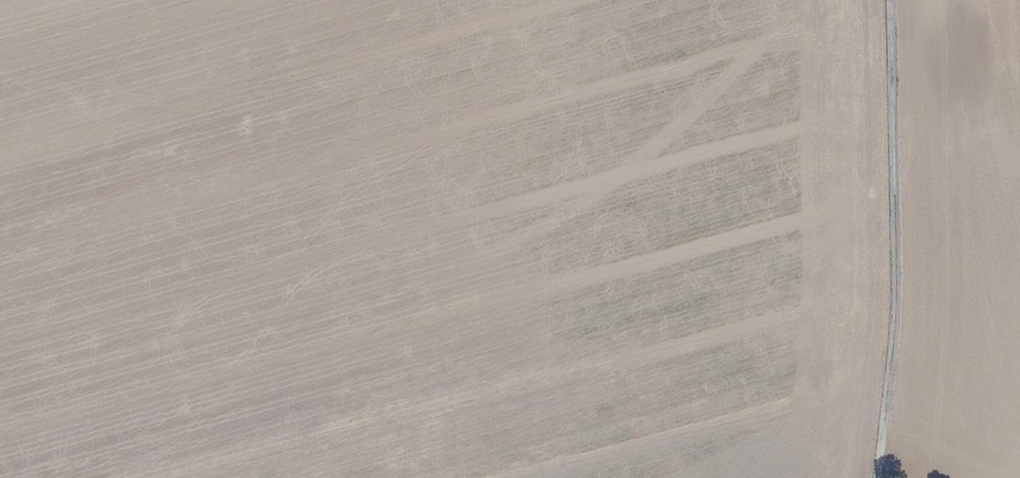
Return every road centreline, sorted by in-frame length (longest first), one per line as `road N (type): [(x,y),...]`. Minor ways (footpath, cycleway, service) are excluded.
road 1 (track): [(880,477),(900,324),(892,0)]

